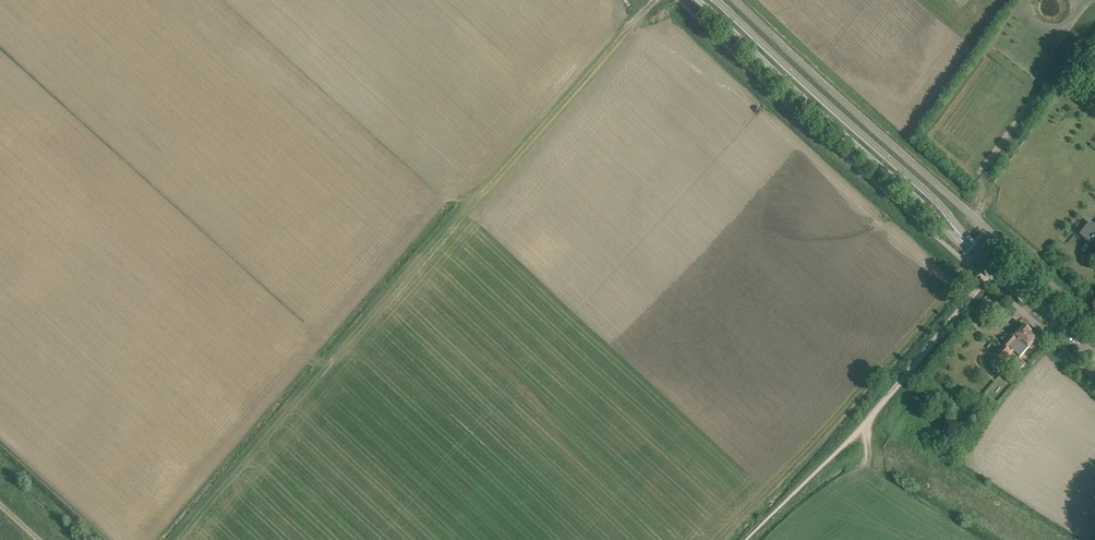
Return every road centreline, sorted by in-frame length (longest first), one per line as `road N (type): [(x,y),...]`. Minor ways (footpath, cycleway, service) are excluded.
road 1 (secondary): [(699,0),(963,243)]
road 2 (secondary): [(963,243),(942,206),(717,0)]
road 3 (track): [(749,539),(848,442)]
road 4 (unclassified): [(1094,323),(1014,253),(992,271)]
road 5 (secondary): [(1094,356),(992,271)]

